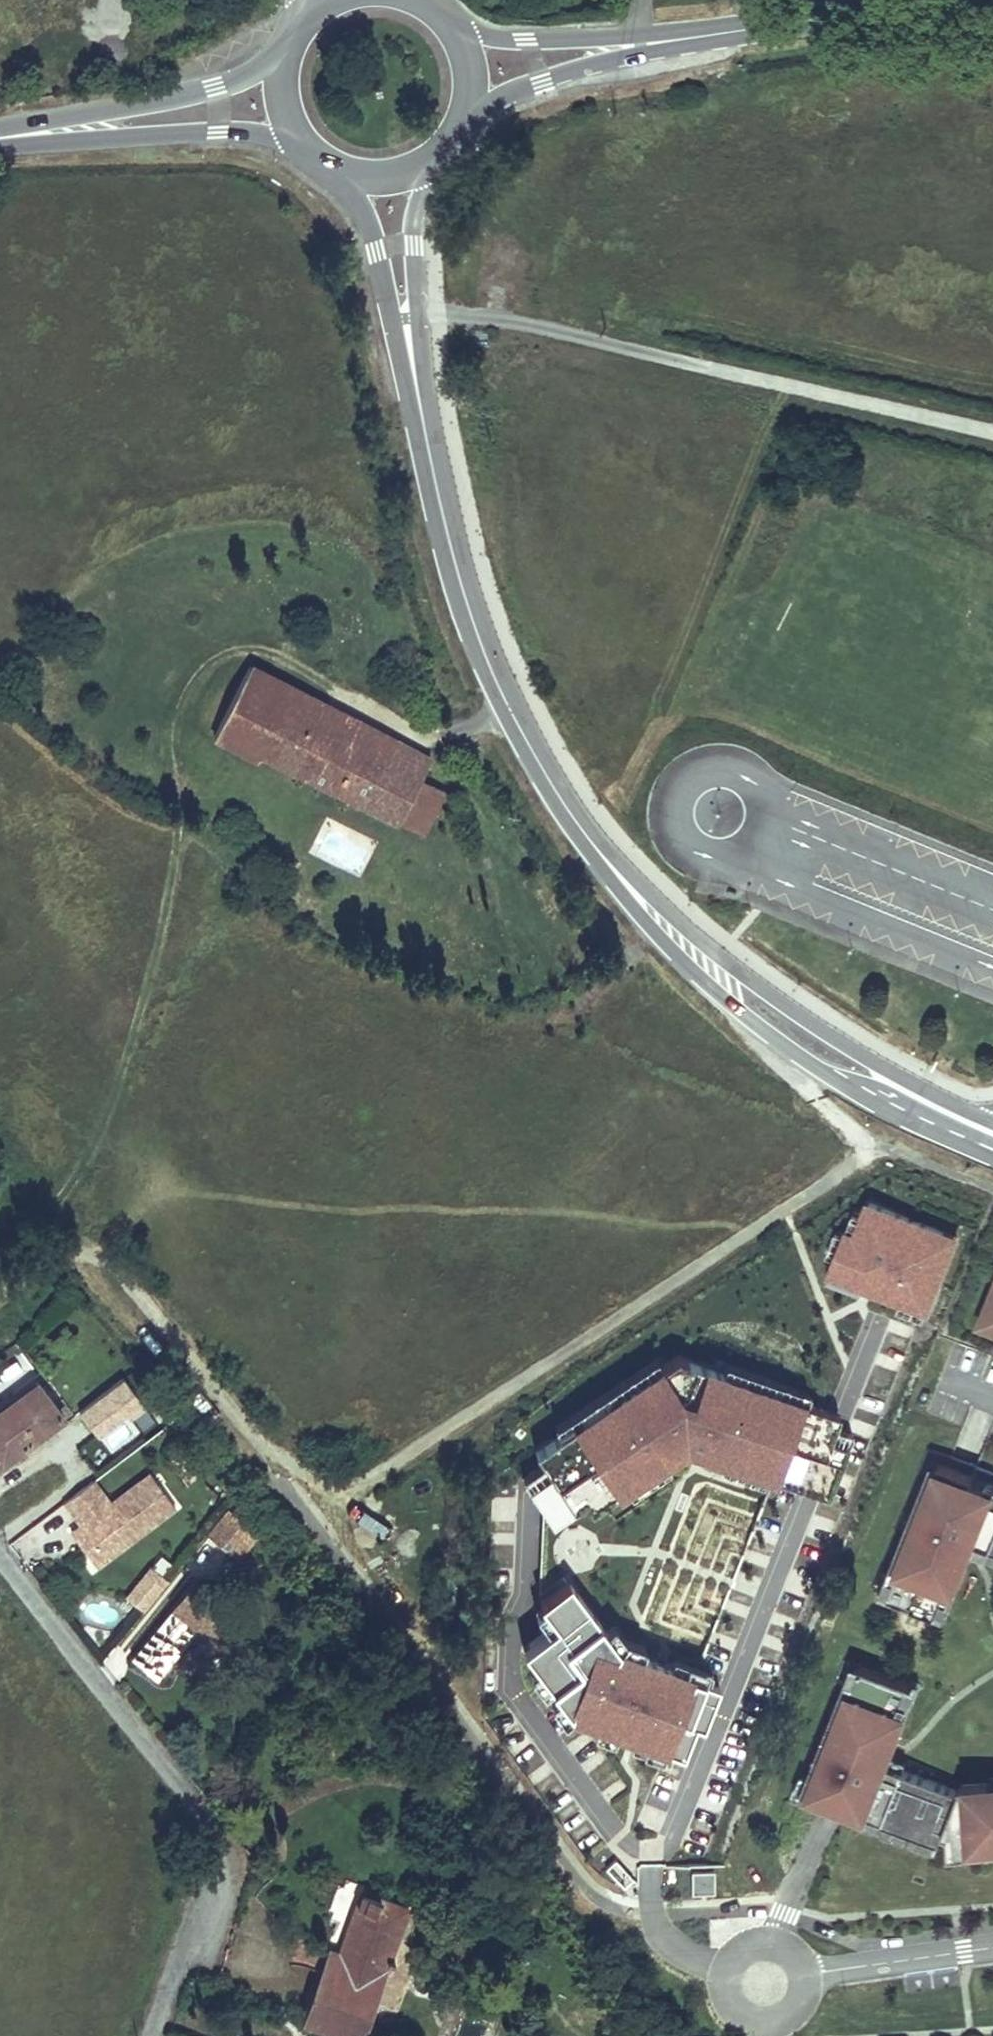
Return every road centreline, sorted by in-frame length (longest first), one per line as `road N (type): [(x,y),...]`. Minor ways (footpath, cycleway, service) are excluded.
road 1 (track): [(0,1258),(67,1182),(178,815),(168,742),(188,688),(209,664),(252,651),(333,690)]
road 2 (residential): [(195,2035),(244,1891),(0,1571)]
road 3 (tertiary): [(579,827),(629,905),(738,1012),(818,1069),(992,1150)]
road 4 (tertiary): [(992,1123),(823,1033),(714,958),(579,827)]
road 5 (tertiary): [(579,827),(509,711),(467,609),(414,383)]
road 6 (primary): [(0,144),(218,130),(303,148)]
road 7 (primary): [(283,53),(213,88),(0,134)]
road 8 (primary): [(704,37),(526,40),(448,23)]
road 9 (primary): [(464,117),(542,80),(704,37)]
road 10 (primary): [(940,0),(704,37)]
road 11 (tertiary): [(414,383),(414,215),(435,158)]
road 12 (tertiary): [(335,171),(376,251),(414,383)]
road 13 (residential): [(992,1950),(807,1976)]
road 14 (residential): [(721,1970),(722,1999),(753,2027),(794,2016),(807,1976)]

